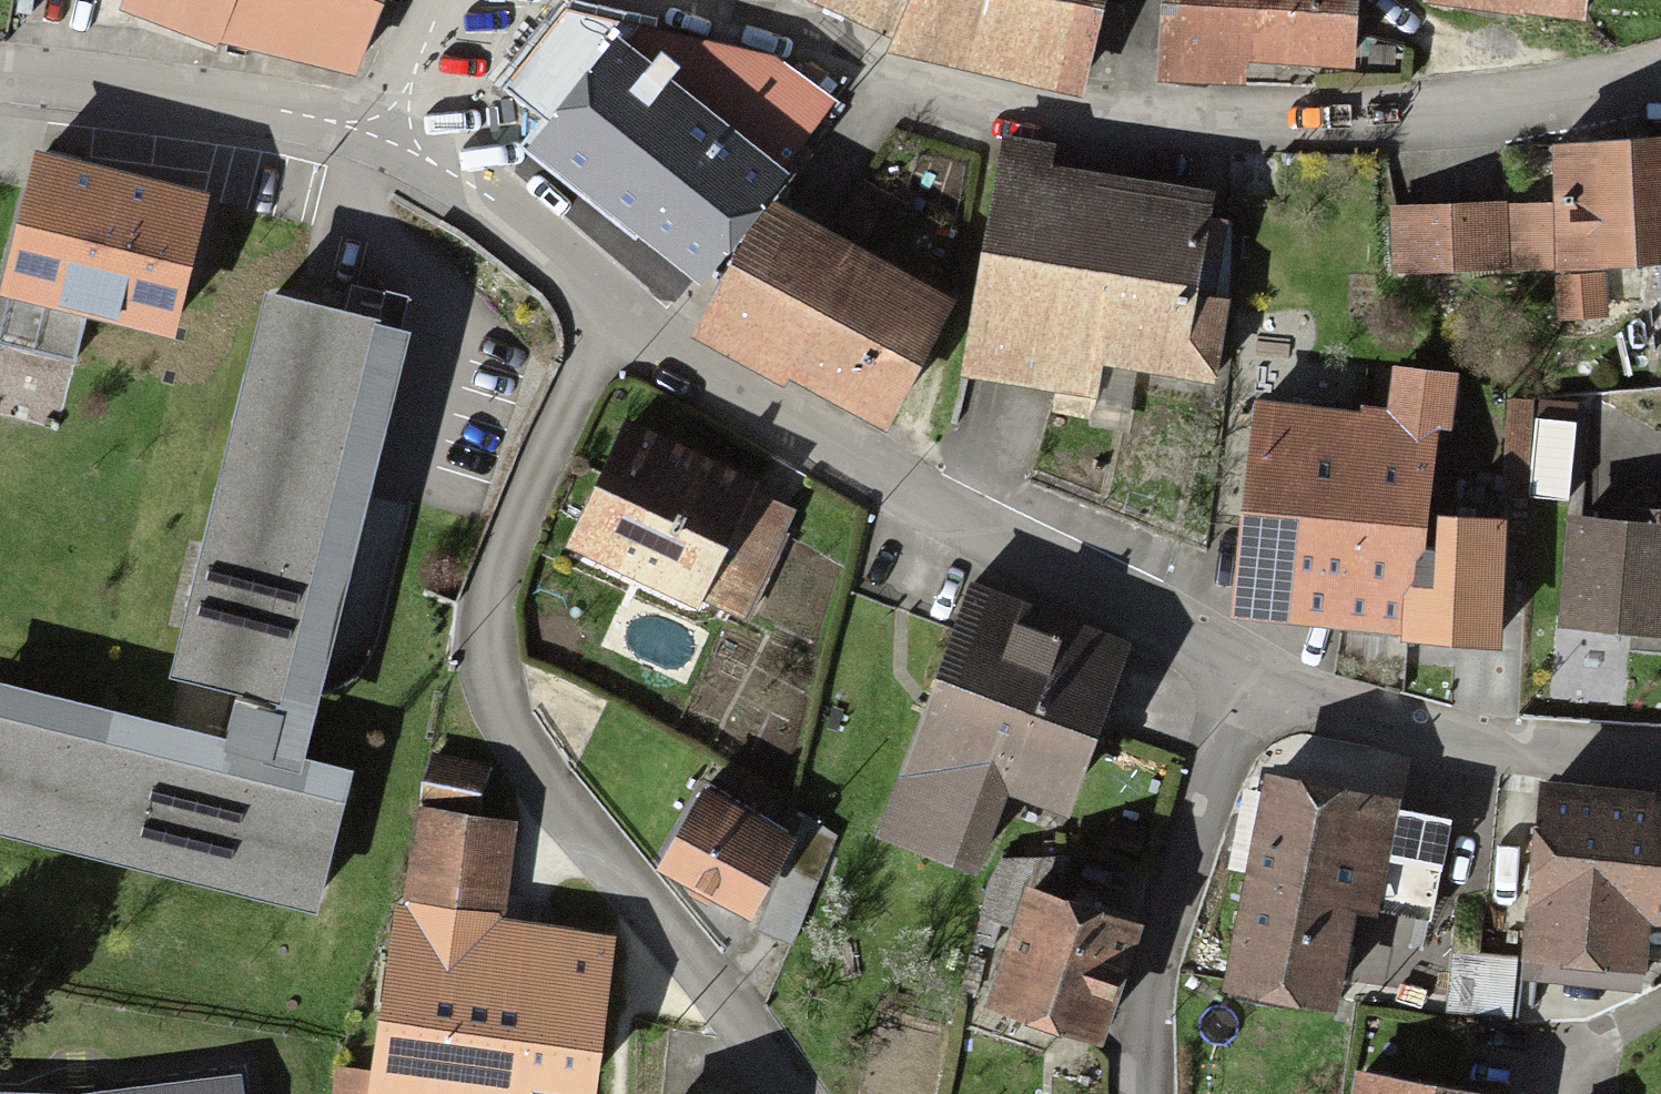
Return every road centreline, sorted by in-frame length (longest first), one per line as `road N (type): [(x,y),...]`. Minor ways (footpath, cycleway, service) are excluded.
road 1 (residential): [(621,307),(1308,708),(1660,757)]
road 2 (residential): [(1660,64),(1447,115),(1124,121),(975,105),(680,0)]
road 3 (residential): [(795,1093),(631,892),(485,691),(477,620),(621,307)]
road 4 (residential): [(0,69),(411,143)]
road 5 (residential): [(411,143),(621,307)]
road 6 (residential): [(488,0),(411,143)]

